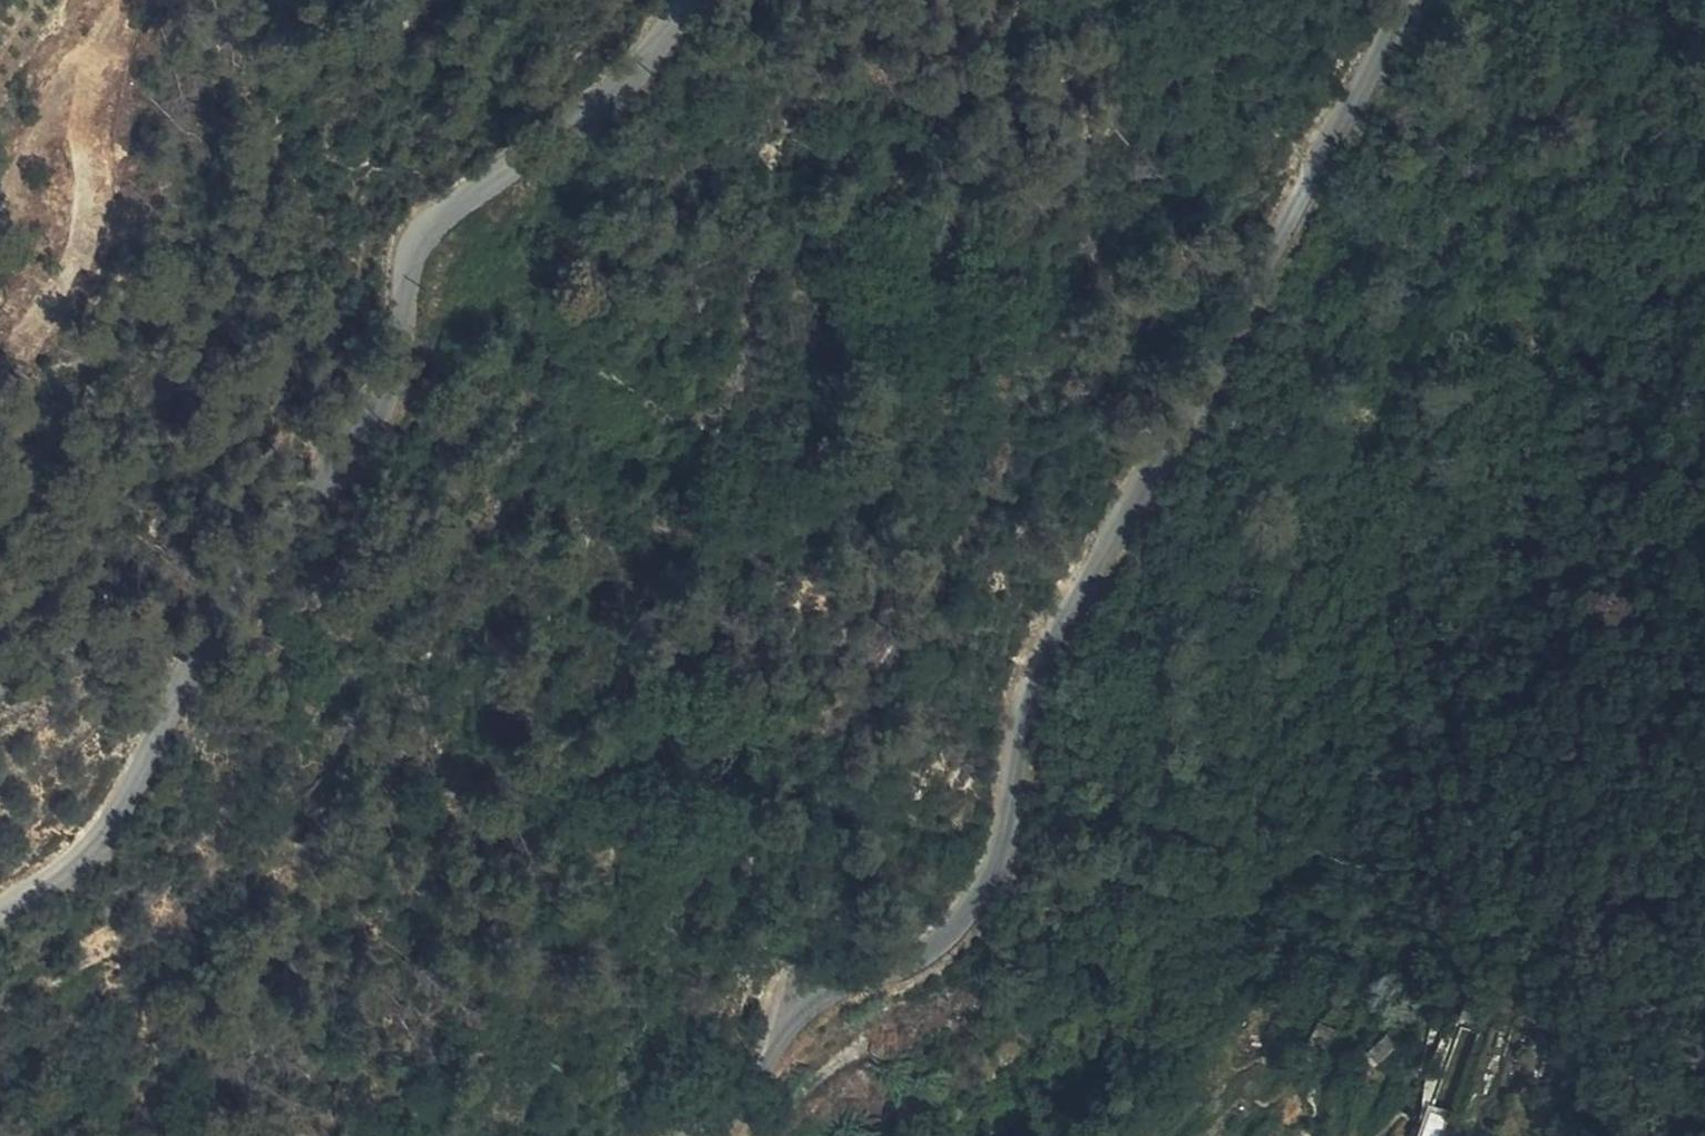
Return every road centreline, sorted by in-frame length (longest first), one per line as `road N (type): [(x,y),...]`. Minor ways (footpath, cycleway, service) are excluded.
road 1 (unclassified): [(714,1135),(795,1030),(846,992),(910,964),(959,916),(1006,827),(1044,659),(1394,31),(1402,0)]
road 2 (tertiary): [(696,0),(572,127),(434,224),(407,259),(390,347),(352,428),(65,872),(0,911)]

